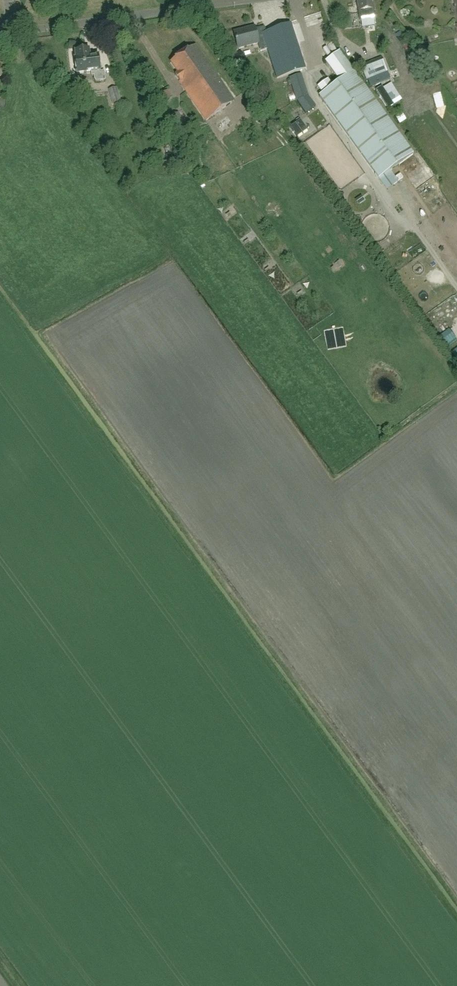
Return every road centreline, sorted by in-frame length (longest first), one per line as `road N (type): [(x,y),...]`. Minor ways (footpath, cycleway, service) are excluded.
road 1 (unclassified): [(12,35),(239,0)]

